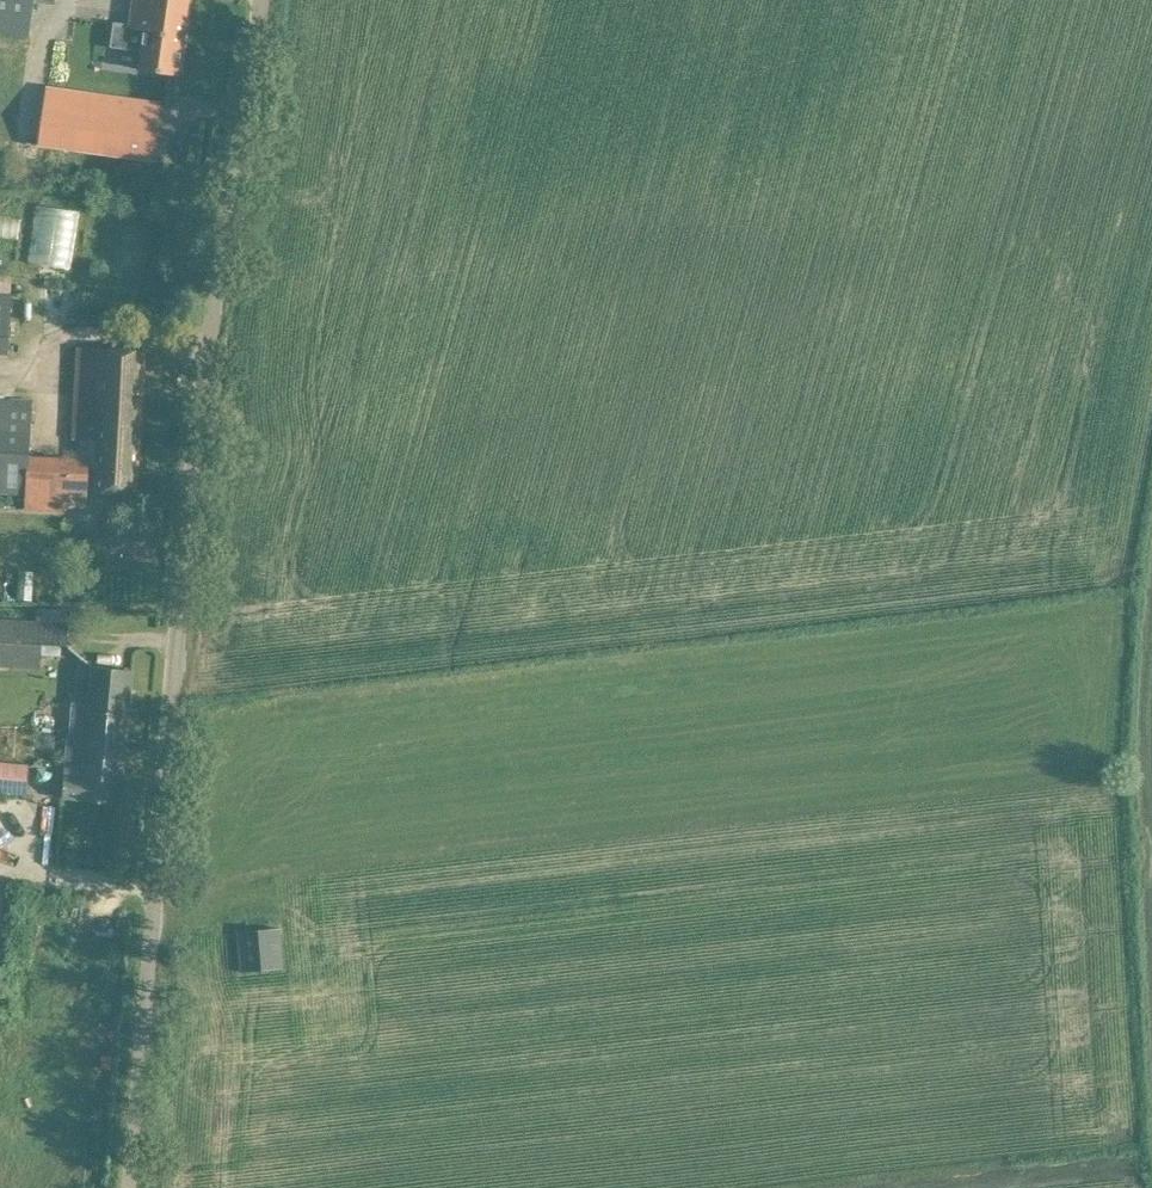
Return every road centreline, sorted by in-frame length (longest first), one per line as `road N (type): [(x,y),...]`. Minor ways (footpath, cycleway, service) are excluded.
road 1 (unclassified): [(141,1187),(212,417),(271,0)]

